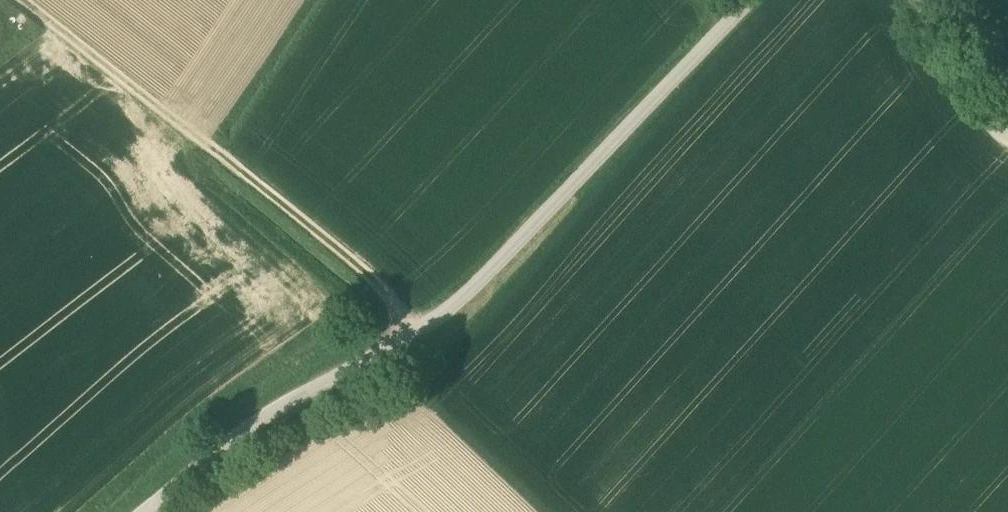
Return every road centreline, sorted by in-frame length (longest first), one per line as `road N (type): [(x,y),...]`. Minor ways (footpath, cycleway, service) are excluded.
road 1 (residential): [(748,0),(431,321),(286,404),(147,511)]
road 2 (track): [(431,321),(23,0)]
road 3 (track): [(1007,138),(918,0)]

